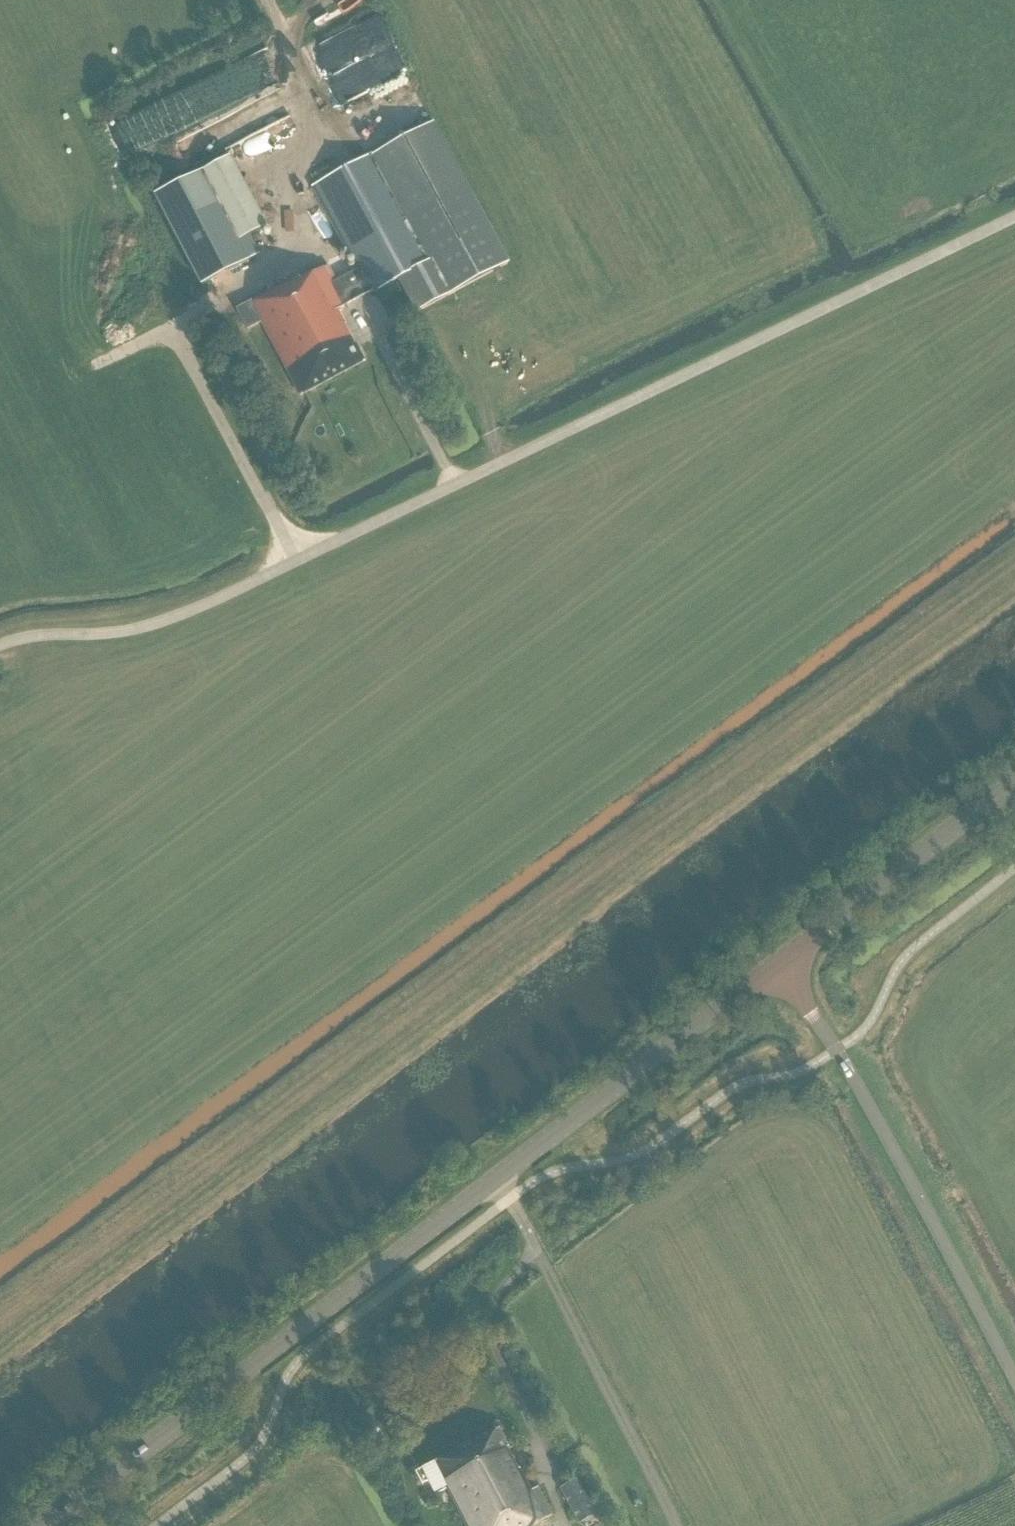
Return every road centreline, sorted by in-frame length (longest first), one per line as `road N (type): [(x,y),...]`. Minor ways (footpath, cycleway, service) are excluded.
road 1 (unclassified): [(0,650),(58,630),(149,625),(215,598),(1014,213)]
road 2 (tertiary): [(54,1525),(783,962)]
road 3 (unclassified): [(1014,1381),(783,962)]
road 4 (tertiary): [(783,962),(1014,783)]
road 5 (track): [(341,140),(264,0)]

